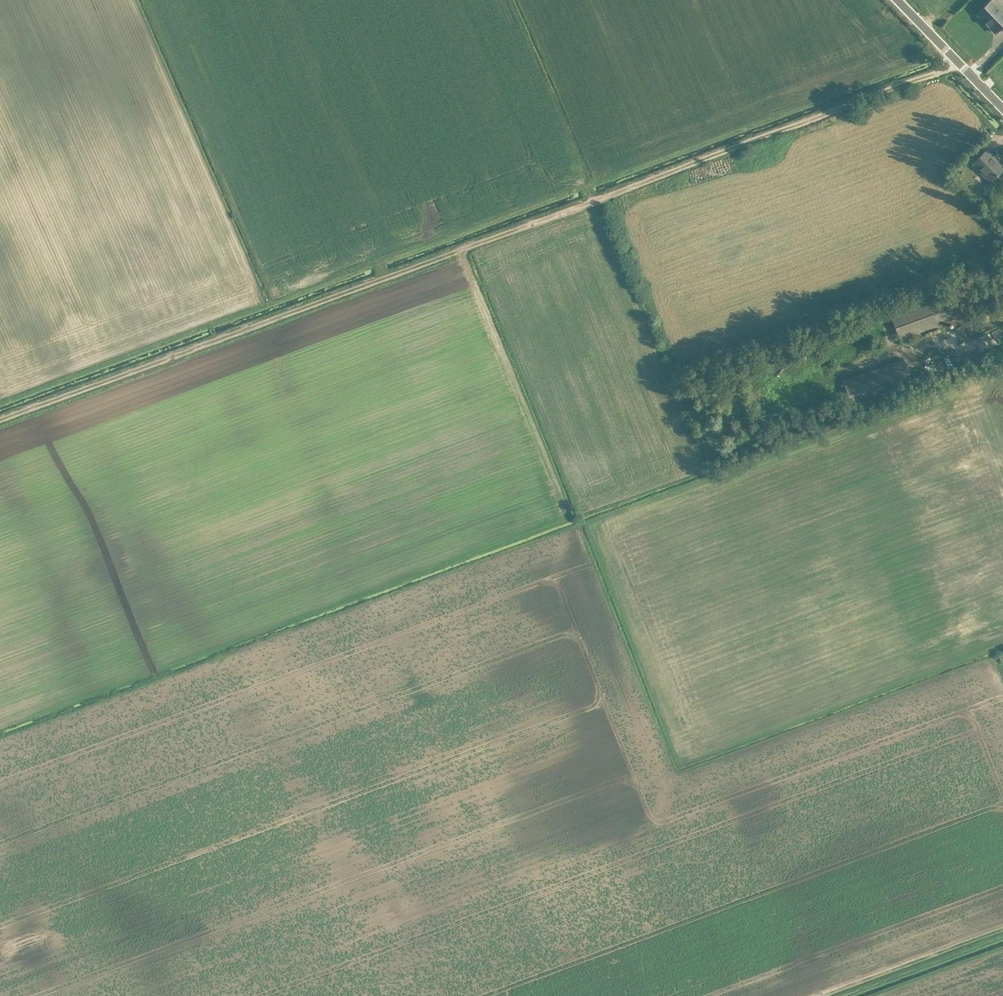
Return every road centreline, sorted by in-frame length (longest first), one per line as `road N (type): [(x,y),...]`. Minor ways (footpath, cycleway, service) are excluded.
road 1 (track): [(0,420),(952,64)]
road 2 (unclassified): [(1002,116),(890,0)]

